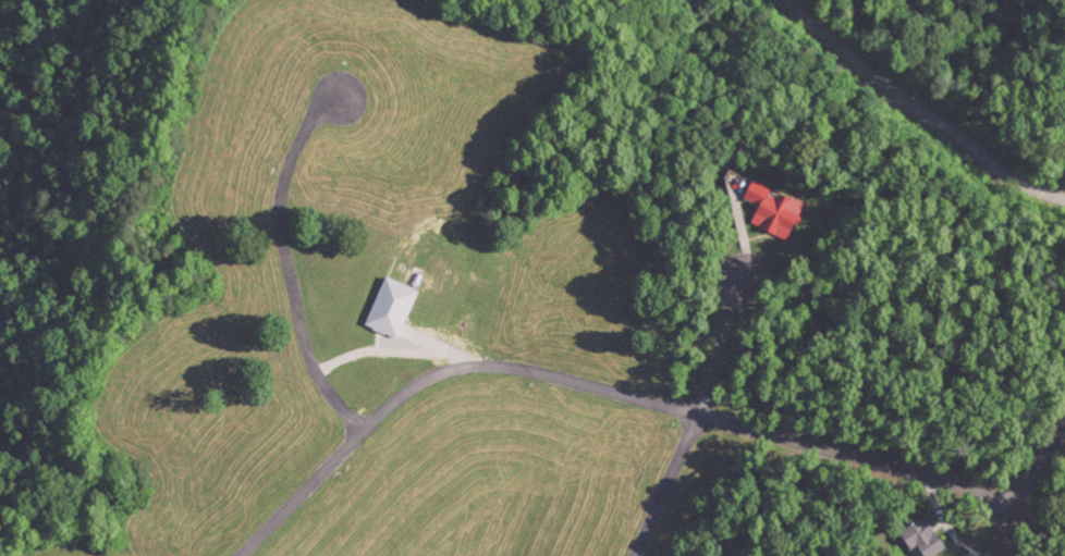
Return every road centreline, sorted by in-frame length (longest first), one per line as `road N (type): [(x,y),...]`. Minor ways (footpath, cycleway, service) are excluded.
road 1 (residential): [(1015,503),(588,383),(465,362),(427,372),(391,399),(235,555)]
road 2 (residential): [(359,432),(306,355),(282,222),(285,180),(306,135),(321,110),(348,96)]
road 3 (residential): [(1064,200),(989,164),(785,0)]
road 4 (residential): [(631,555),(693,411)]
road 5 (residential): [(1064,422),(982,555)]
road 6 (residential): [(693,411),(745,276)]

